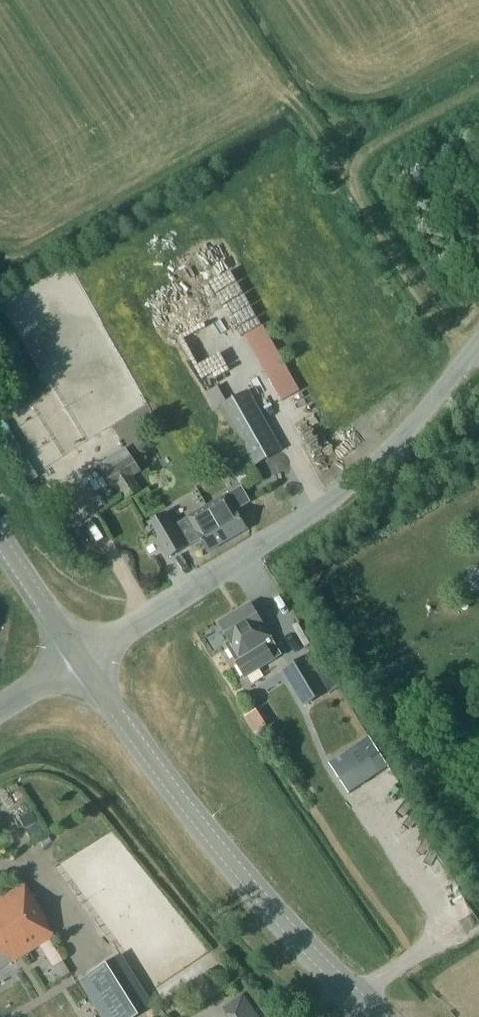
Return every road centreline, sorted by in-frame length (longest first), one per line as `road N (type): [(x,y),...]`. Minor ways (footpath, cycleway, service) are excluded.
road 1 (unclassified): [(81,659),(364,473),(478,342)]
road 2 (tertiary): [(381,1016),(287,927),(197,820),(81,659)]
road 3 (track): [(472,350),(426,310),(353,185),(365,153),(478,88)]
road 4 (tertiary): [(0,539),(81,659)]

